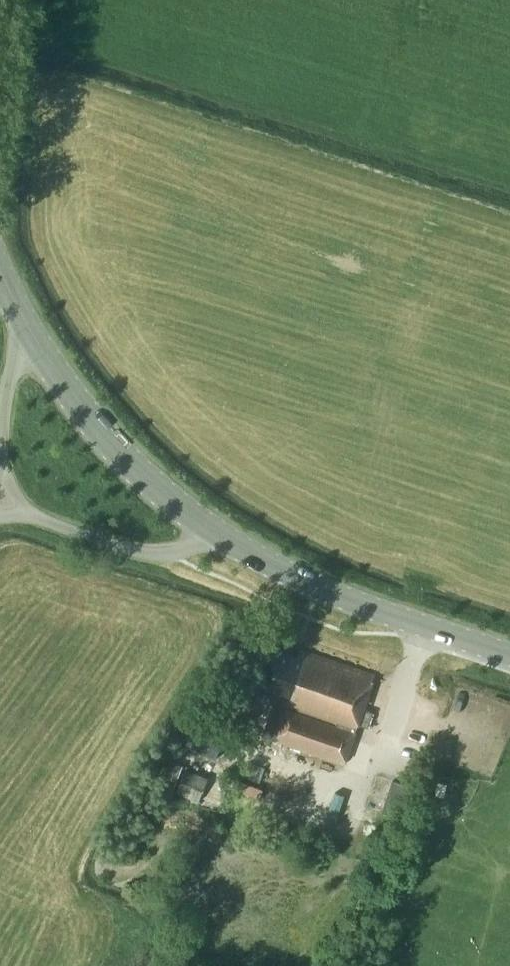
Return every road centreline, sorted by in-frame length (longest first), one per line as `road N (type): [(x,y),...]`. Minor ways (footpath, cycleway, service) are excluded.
road 1 (secondary): [(509,655),(297,580),(220,535)]
road 2 (secondary): [(220,535),(175,506),(91,423),(18,325)]
road 3 (unclassified): [(220,535),(179,552),(142,554),(33,511)]
road 4 (unclassified): [(0,466),(5,368),(18,325)]

